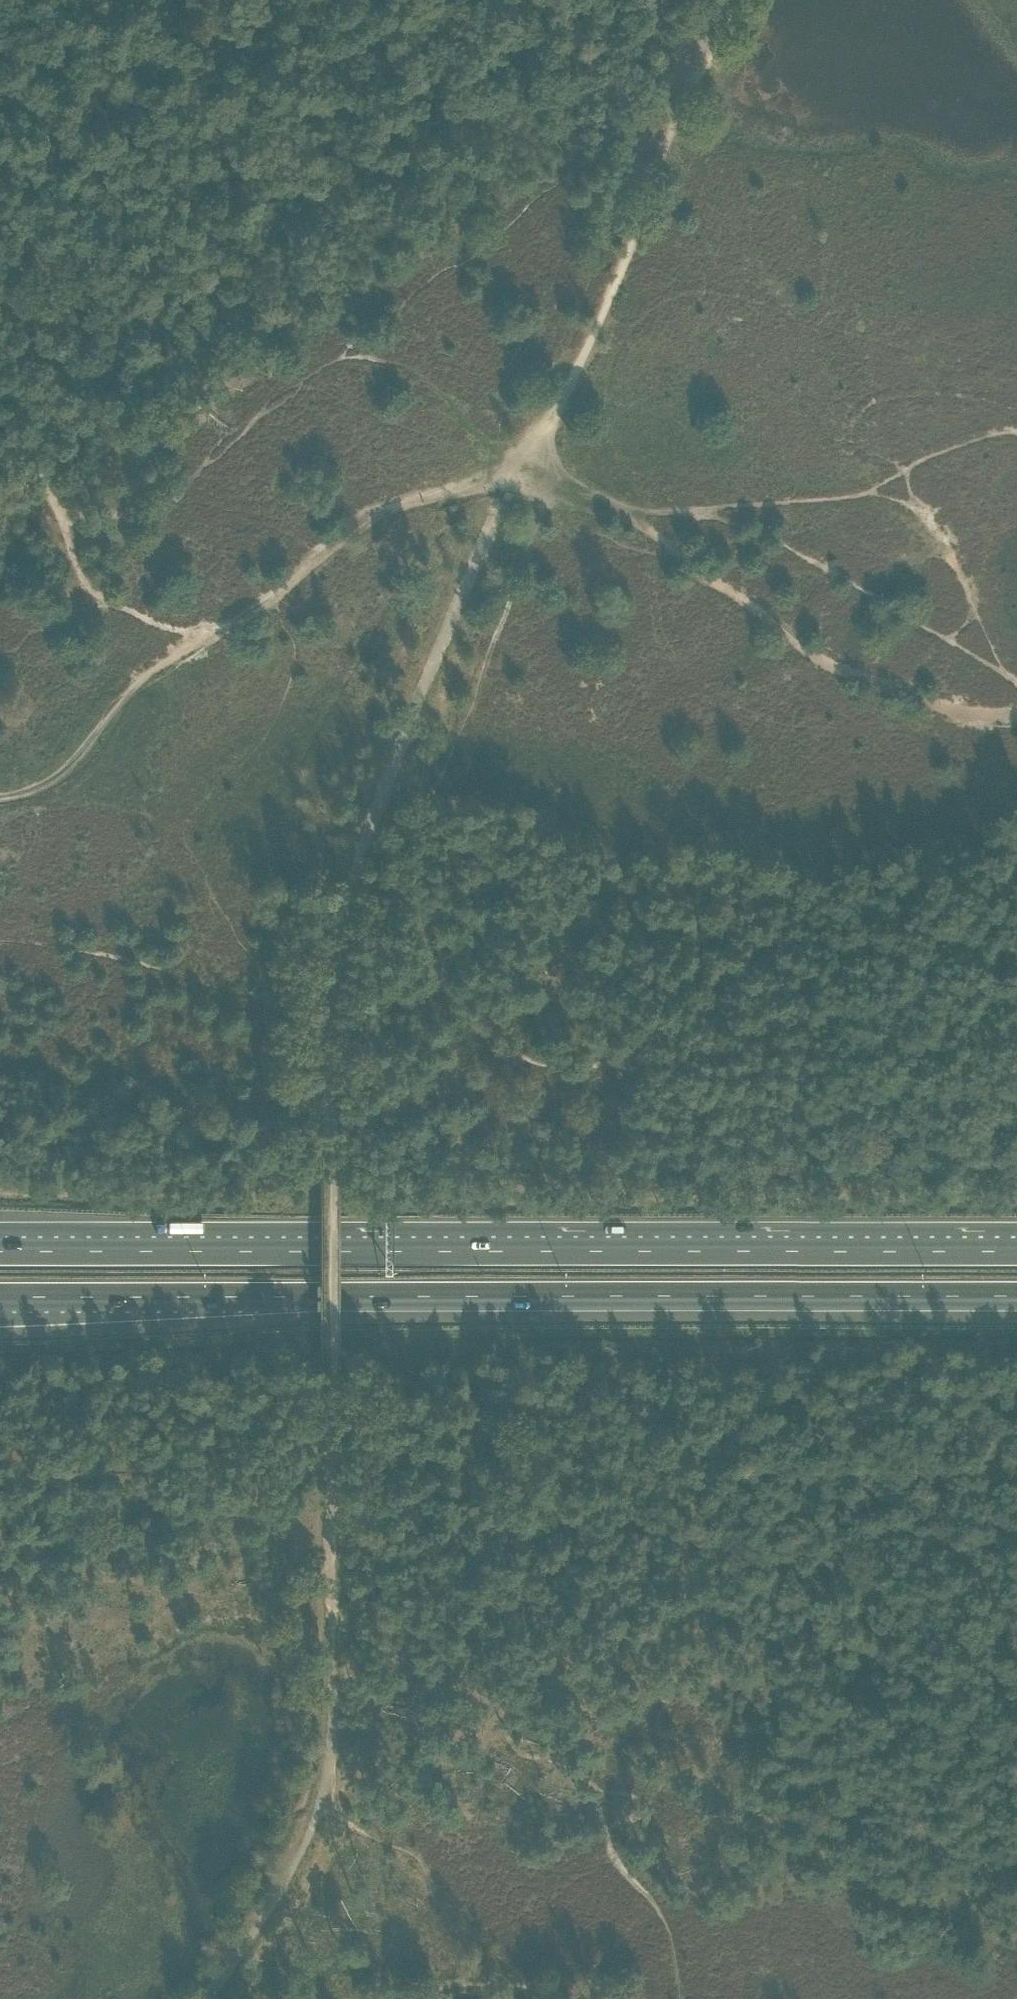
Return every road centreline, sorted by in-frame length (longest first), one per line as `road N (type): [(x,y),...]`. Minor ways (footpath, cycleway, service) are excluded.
road 1 (track): [(1016,1072),(0,1068)]
road 2 (motorway): [(0,1296),(1016,1296)]
road 3 (motorway): [(1016,1249),(0,1249)]

